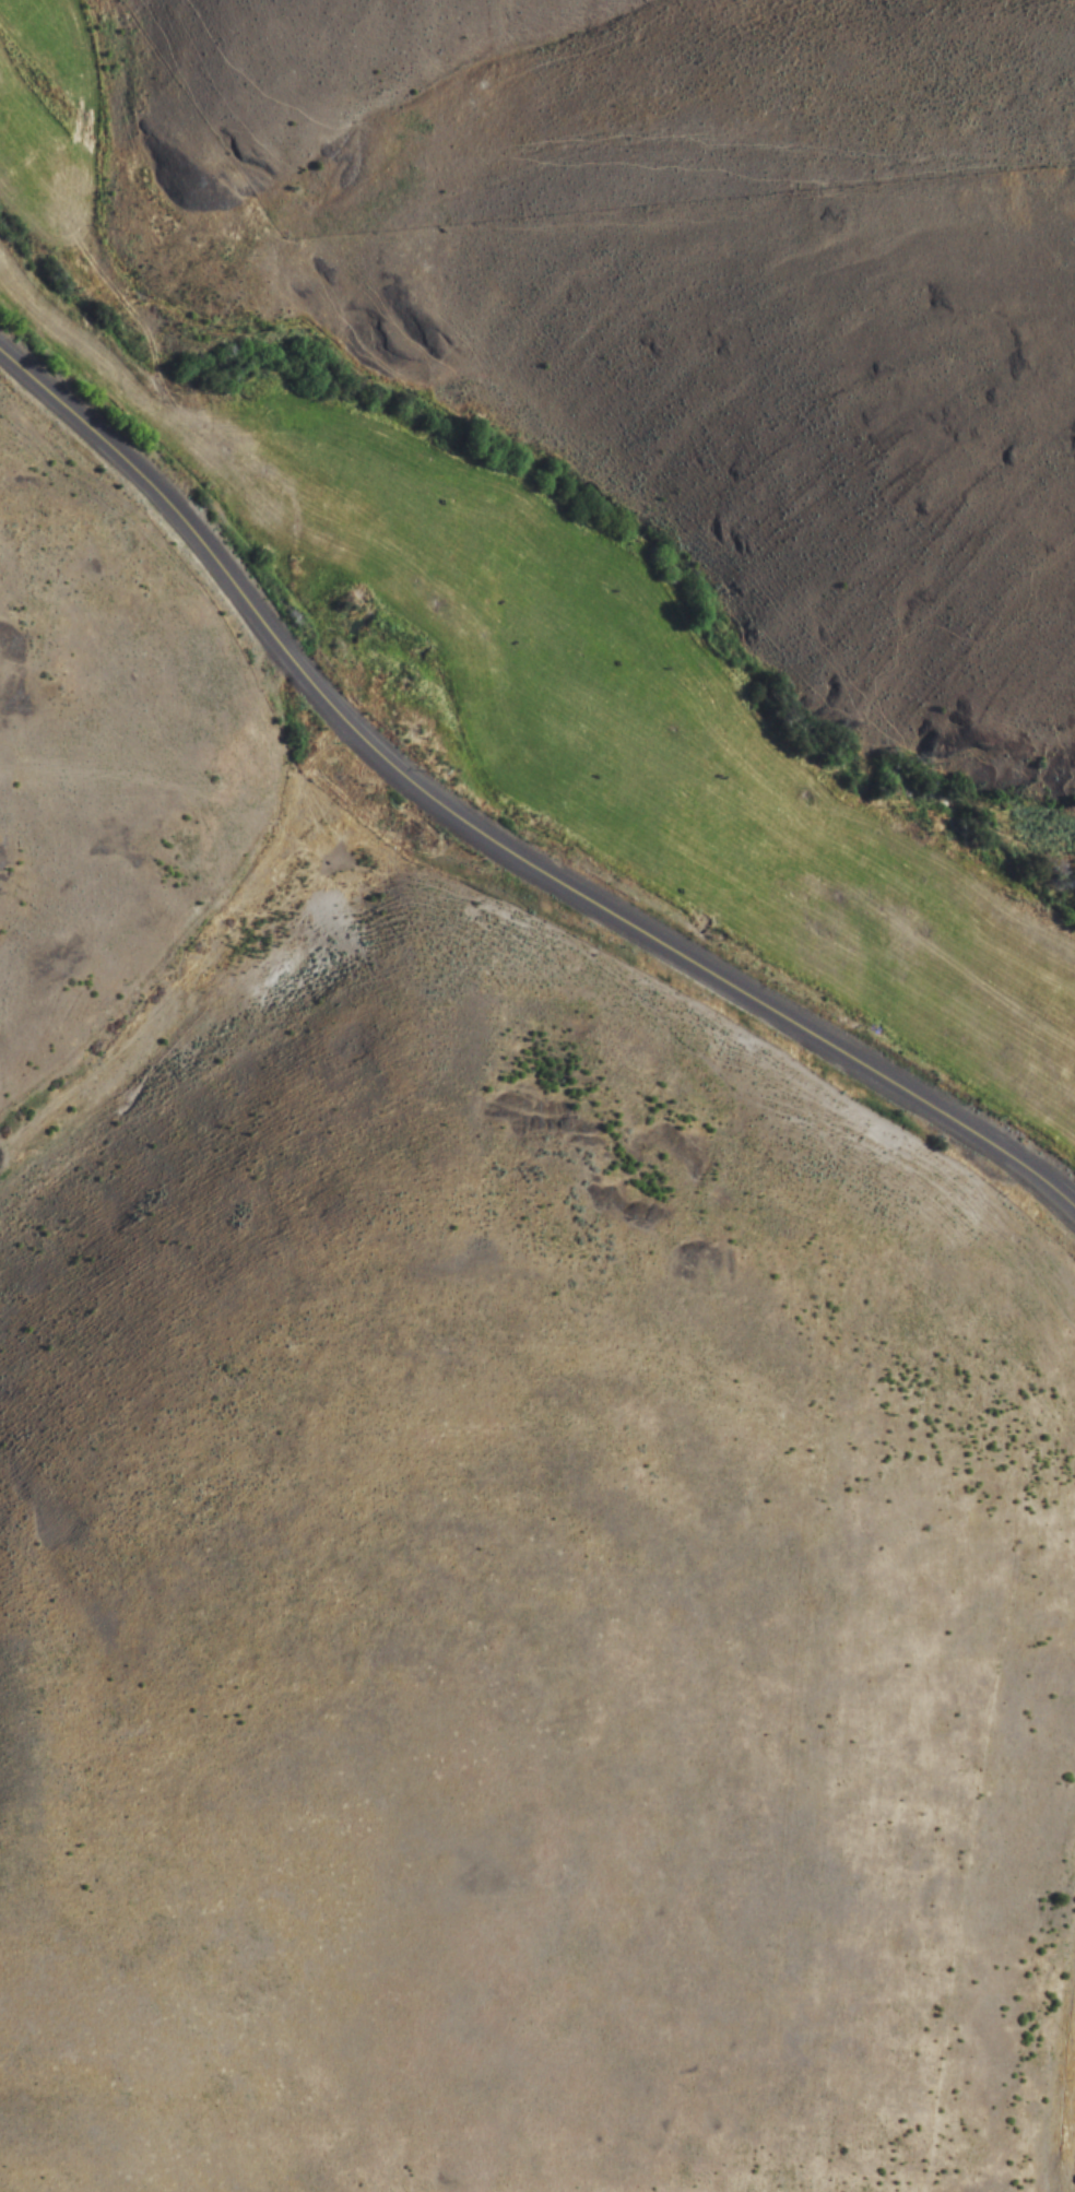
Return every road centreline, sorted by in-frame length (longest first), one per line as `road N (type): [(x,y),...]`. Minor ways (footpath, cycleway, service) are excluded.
road 1 (secondary): [(1074,1208),(1004,1152),(435,802),(332,711),(214,556),(129,464),(0,348)]

